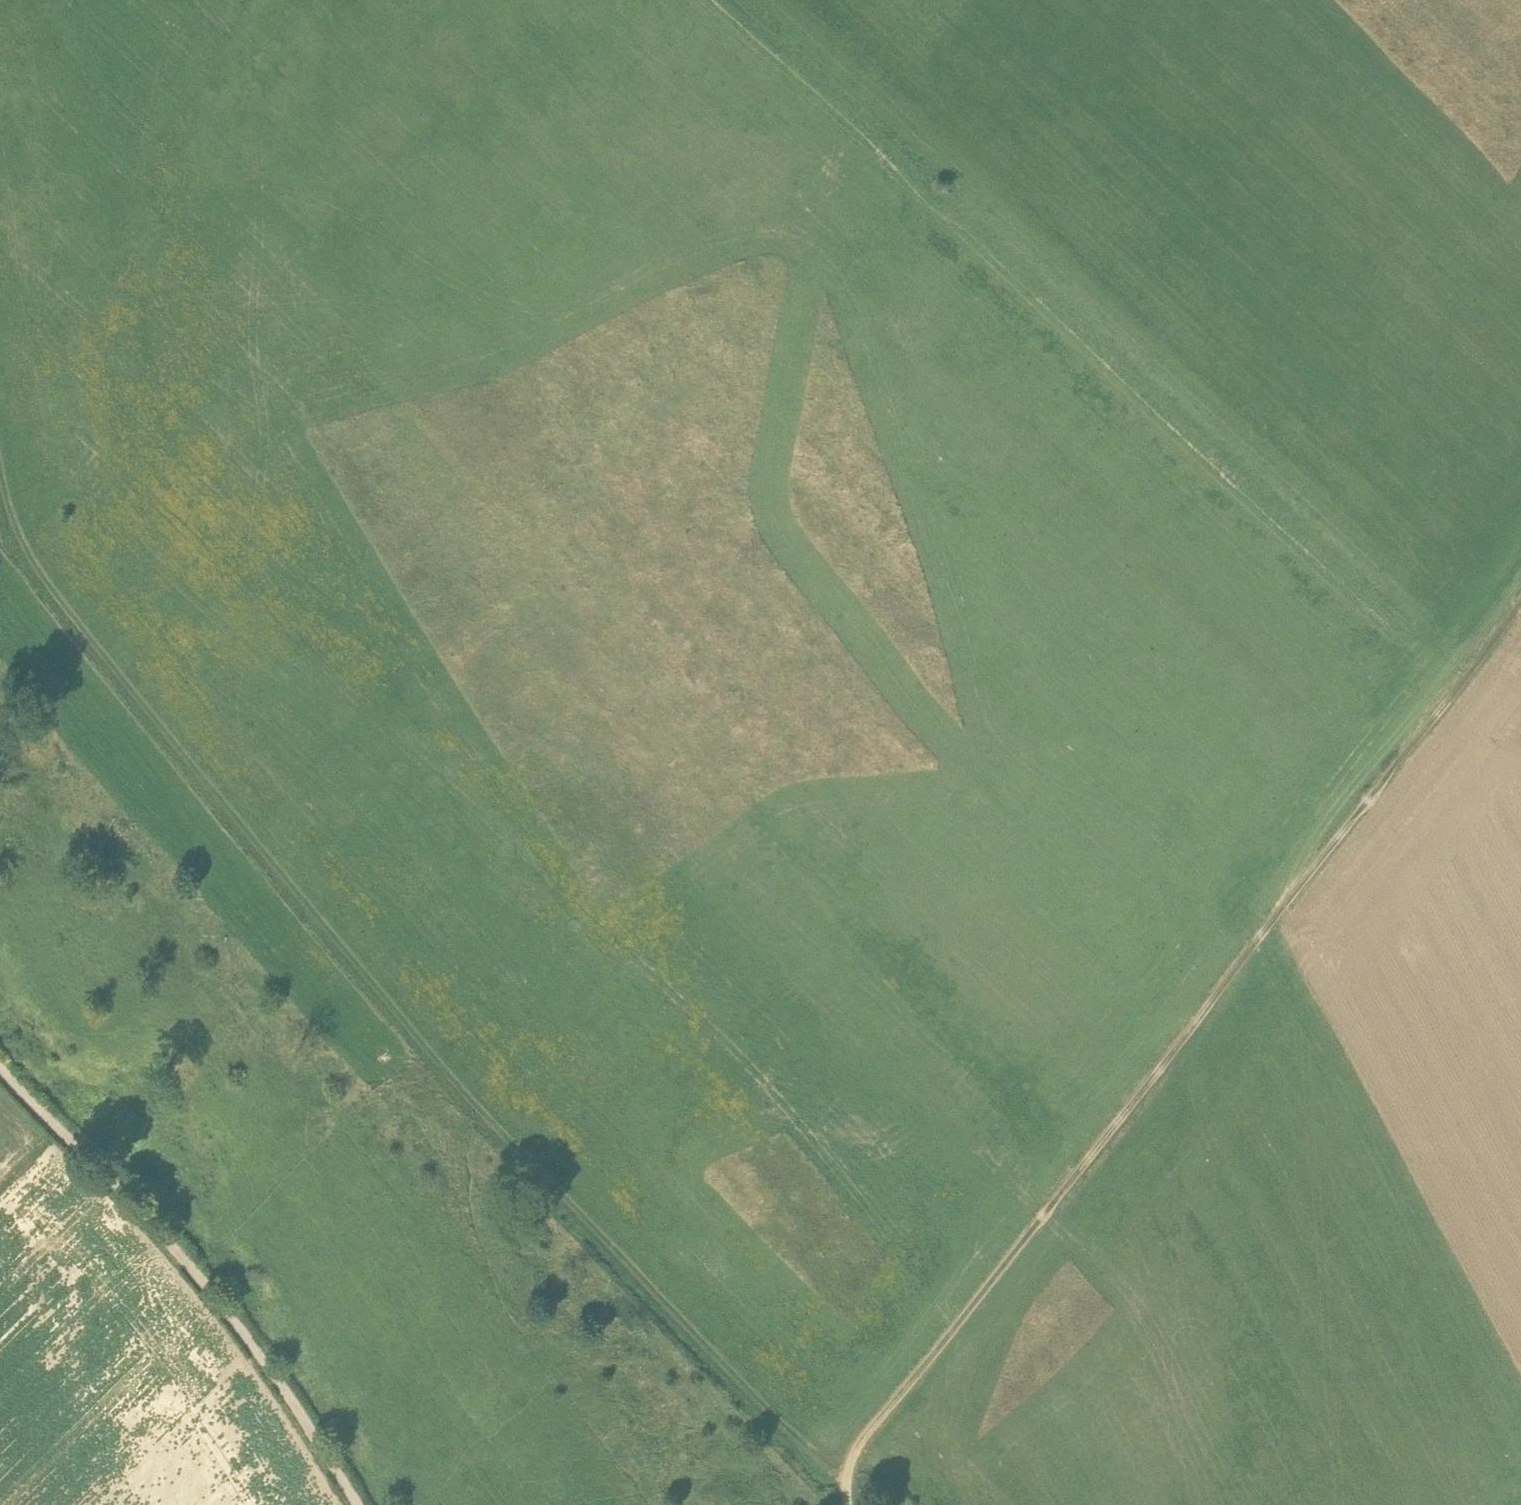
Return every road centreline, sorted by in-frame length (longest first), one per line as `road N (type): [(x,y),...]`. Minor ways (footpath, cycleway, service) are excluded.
road 1 (track): [(848,1504),(850,1467),(862,1444),(1520,602)]
road 2 (track): [(486,1117),(271,873),(36,583),(0,497)]
road 3 (track): [(358,1504),(280,1384),(171,1244),(0,1068)]
road 4 (track): [(847,1504),(486,1117)]

